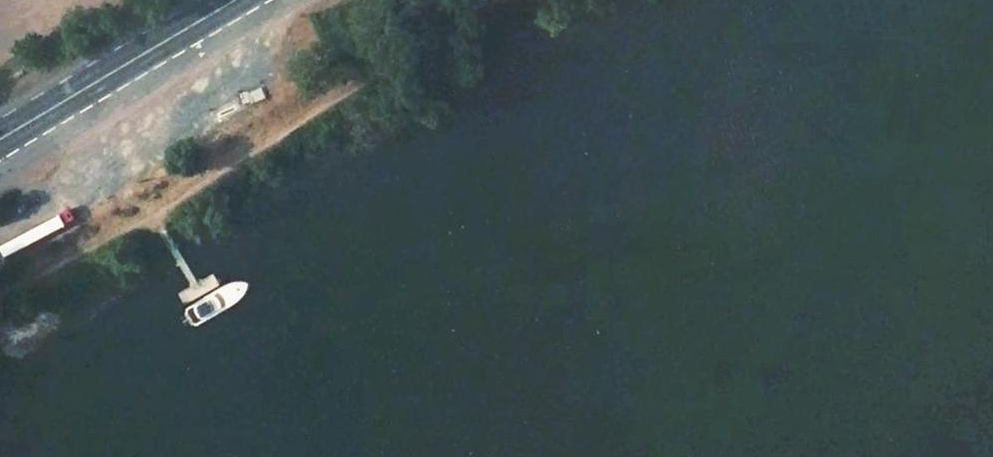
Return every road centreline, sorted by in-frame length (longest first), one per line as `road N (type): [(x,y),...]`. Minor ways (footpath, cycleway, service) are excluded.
road 1 (primary): [(236,0),(0,142)]

